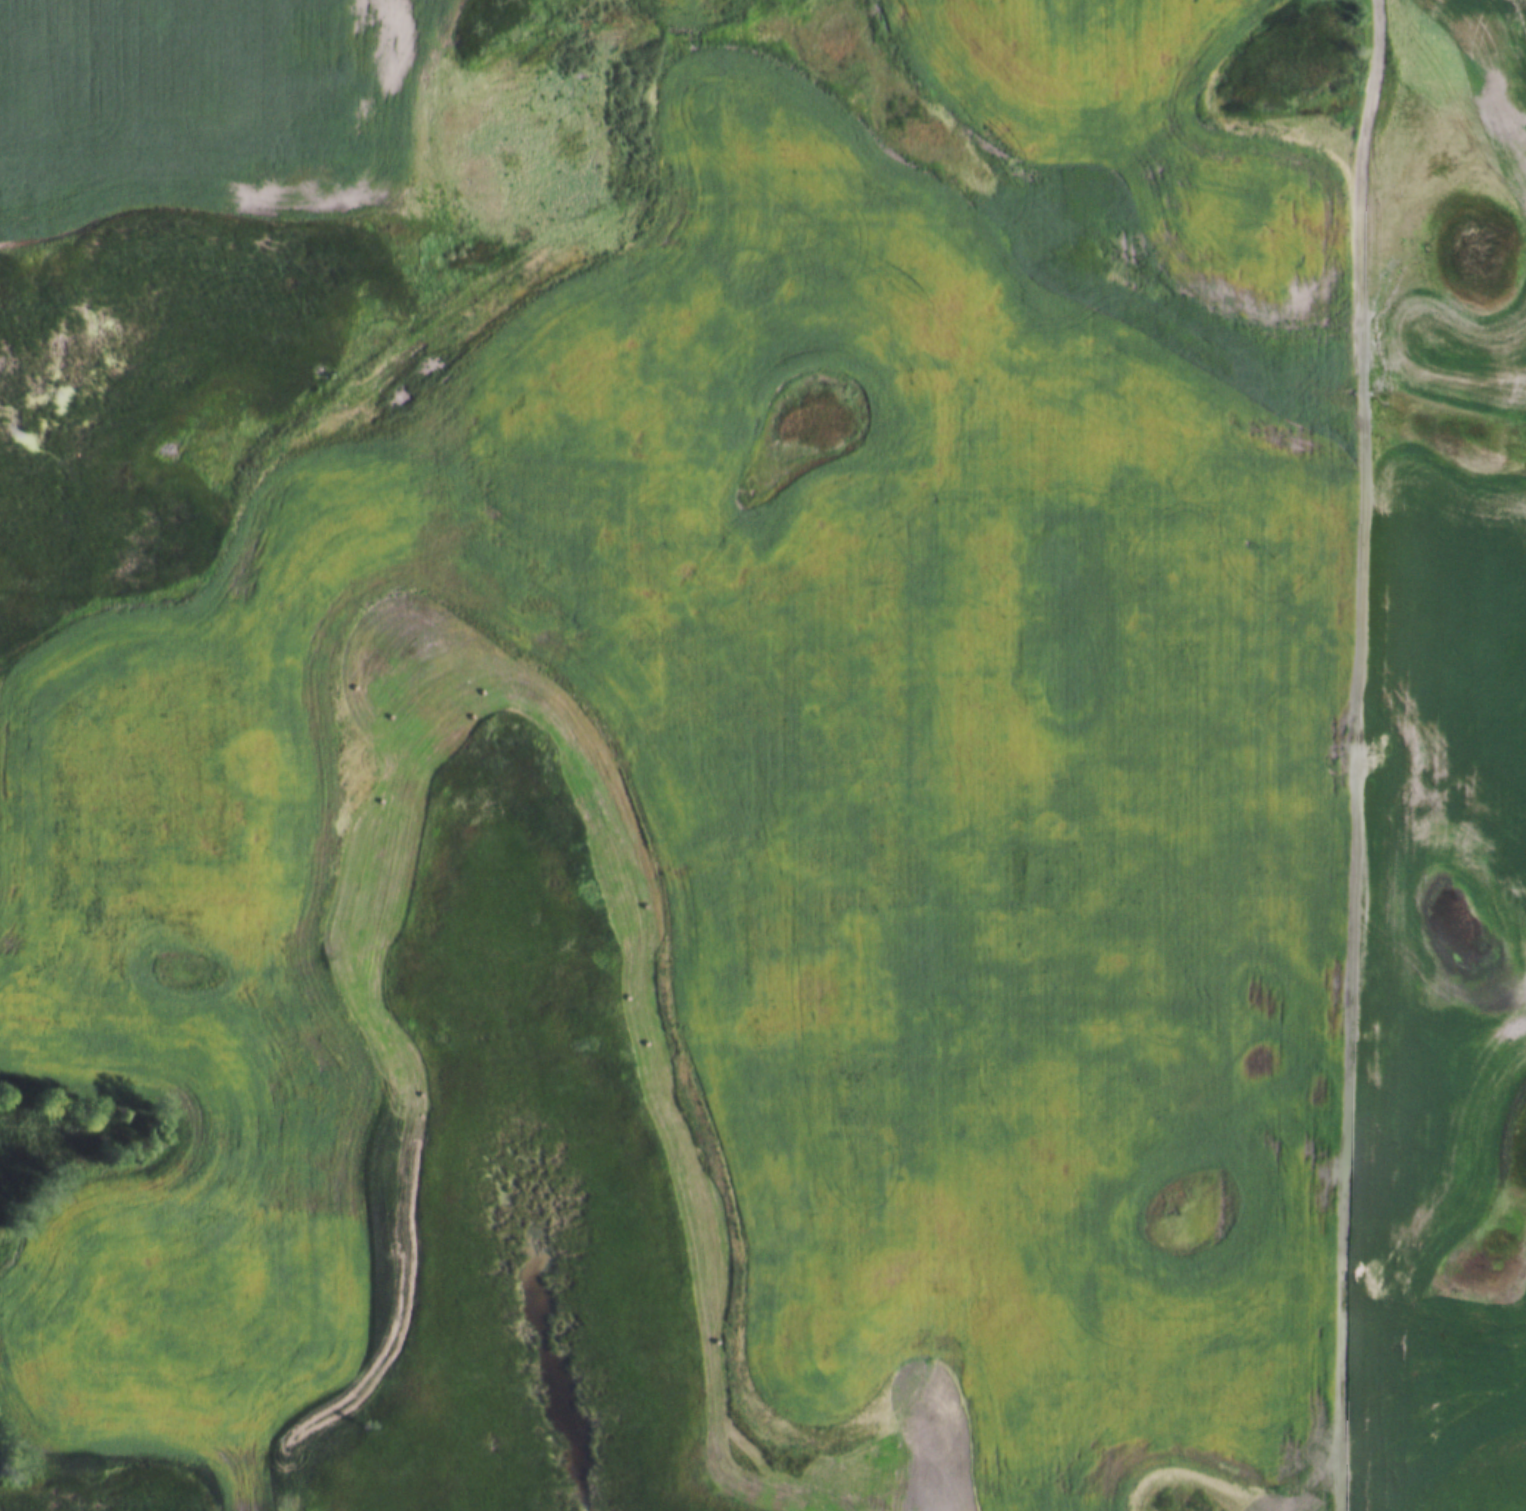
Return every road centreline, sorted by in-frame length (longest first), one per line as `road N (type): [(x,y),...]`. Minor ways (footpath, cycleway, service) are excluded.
road 1 (track): [(1390,0),(1406,28),(1412,67),(1360,215),(1362,903),(1348,1039),(1346,1510)]

